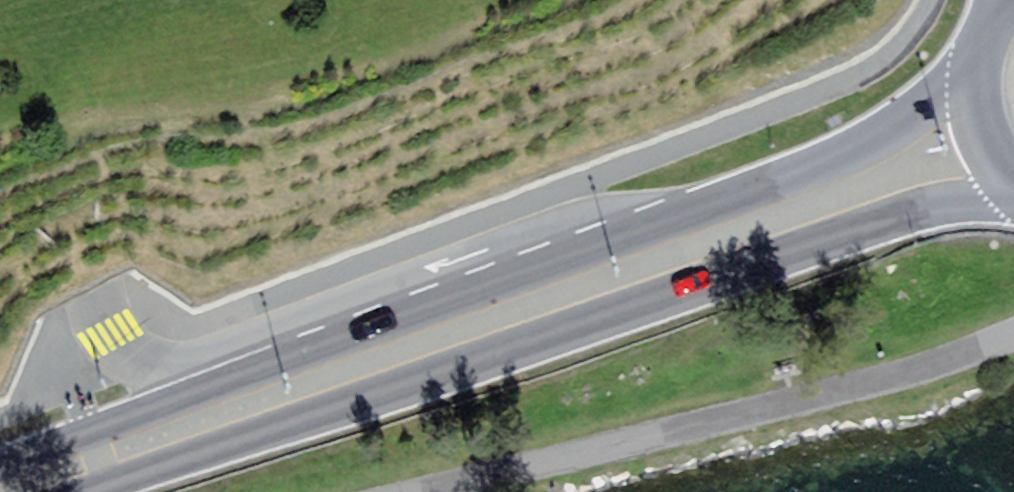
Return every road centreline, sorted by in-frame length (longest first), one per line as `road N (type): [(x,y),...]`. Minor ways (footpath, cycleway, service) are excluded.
road 1 (primary): [(977,63),(857,149),(0,466)]
road 2 (primary): [(81,491),(895,216),(1013,199)]
road 3 (primary): [(977,63),(988,140),(1013,177)]

